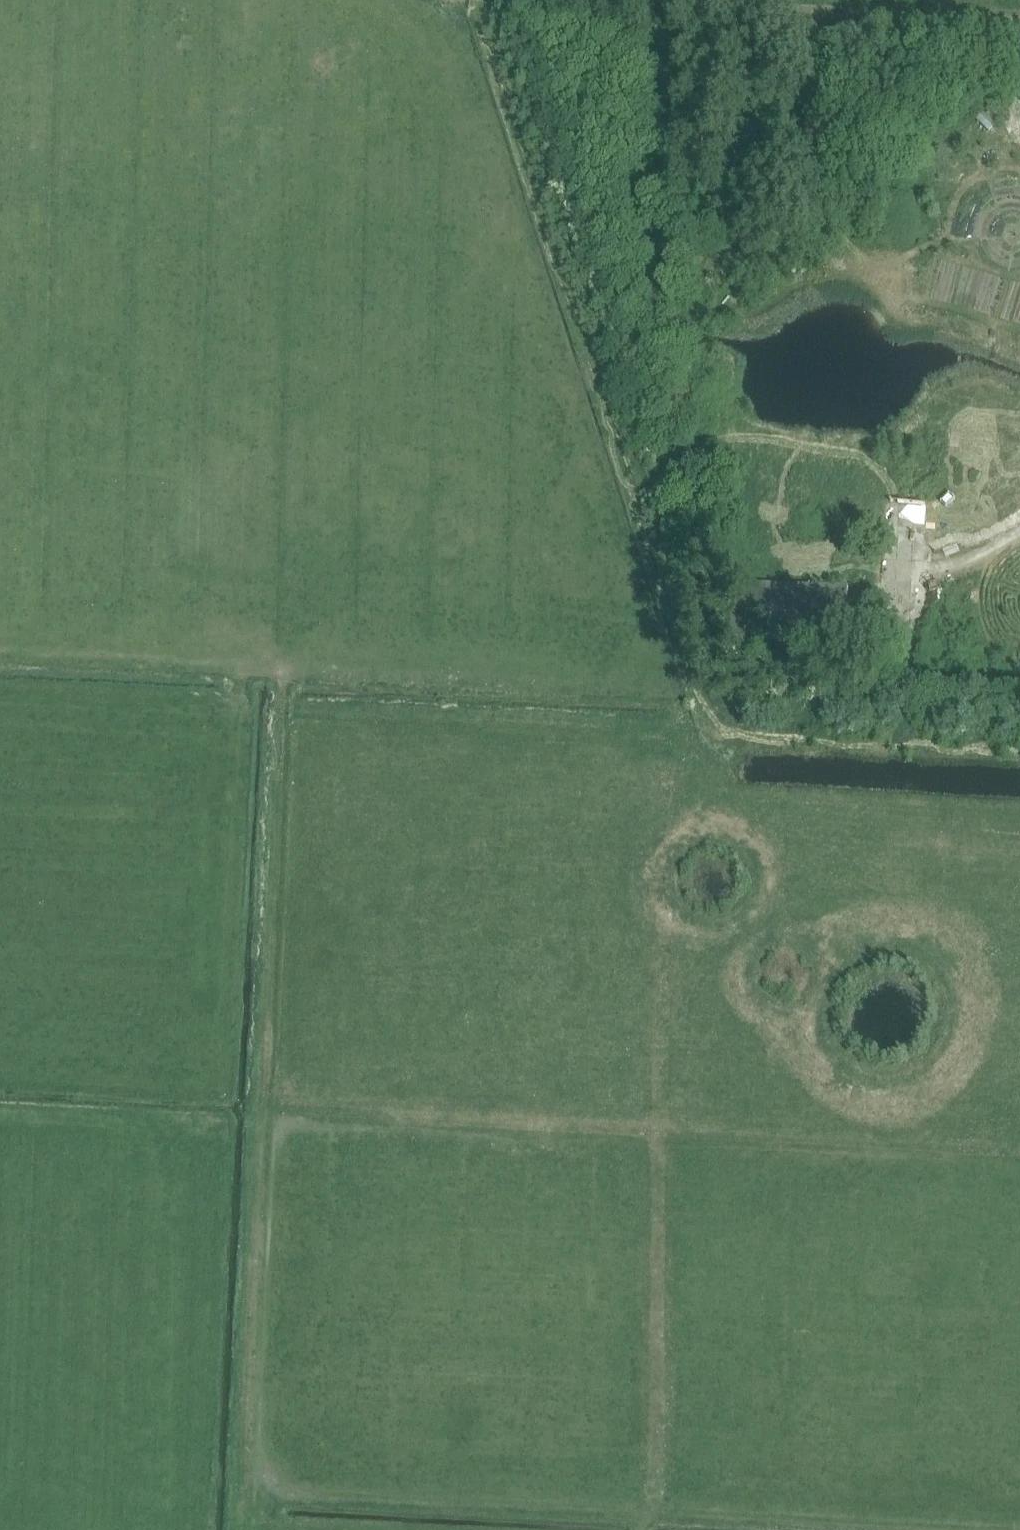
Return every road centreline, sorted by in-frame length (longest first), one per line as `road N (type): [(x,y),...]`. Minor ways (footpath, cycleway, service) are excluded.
road 1 (track): [(282,671),(239,1529)]

